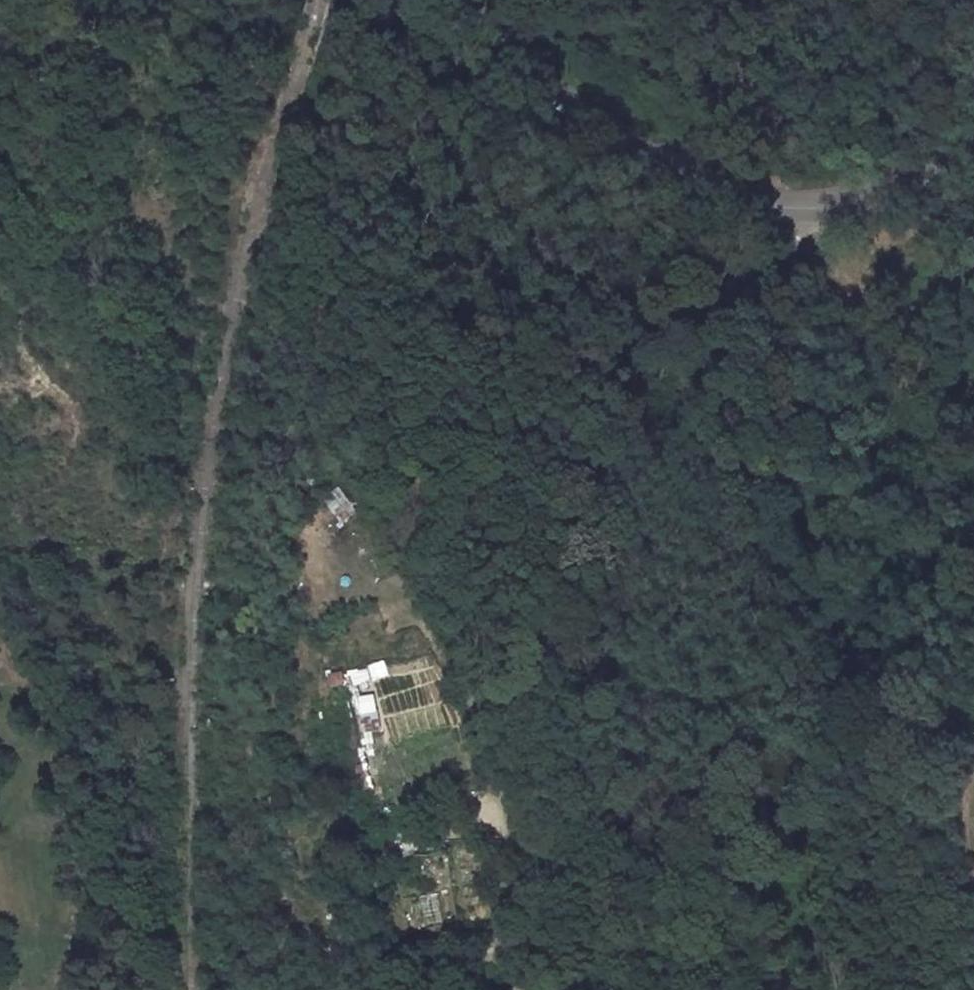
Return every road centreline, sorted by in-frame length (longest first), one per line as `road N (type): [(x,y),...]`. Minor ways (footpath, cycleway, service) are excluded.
road 1 (tertiary): [(463,0),(690,158),(803,203),(864,198),(973,162)]
road 2 (track): [(514,989),(503,954),(495,803)]

